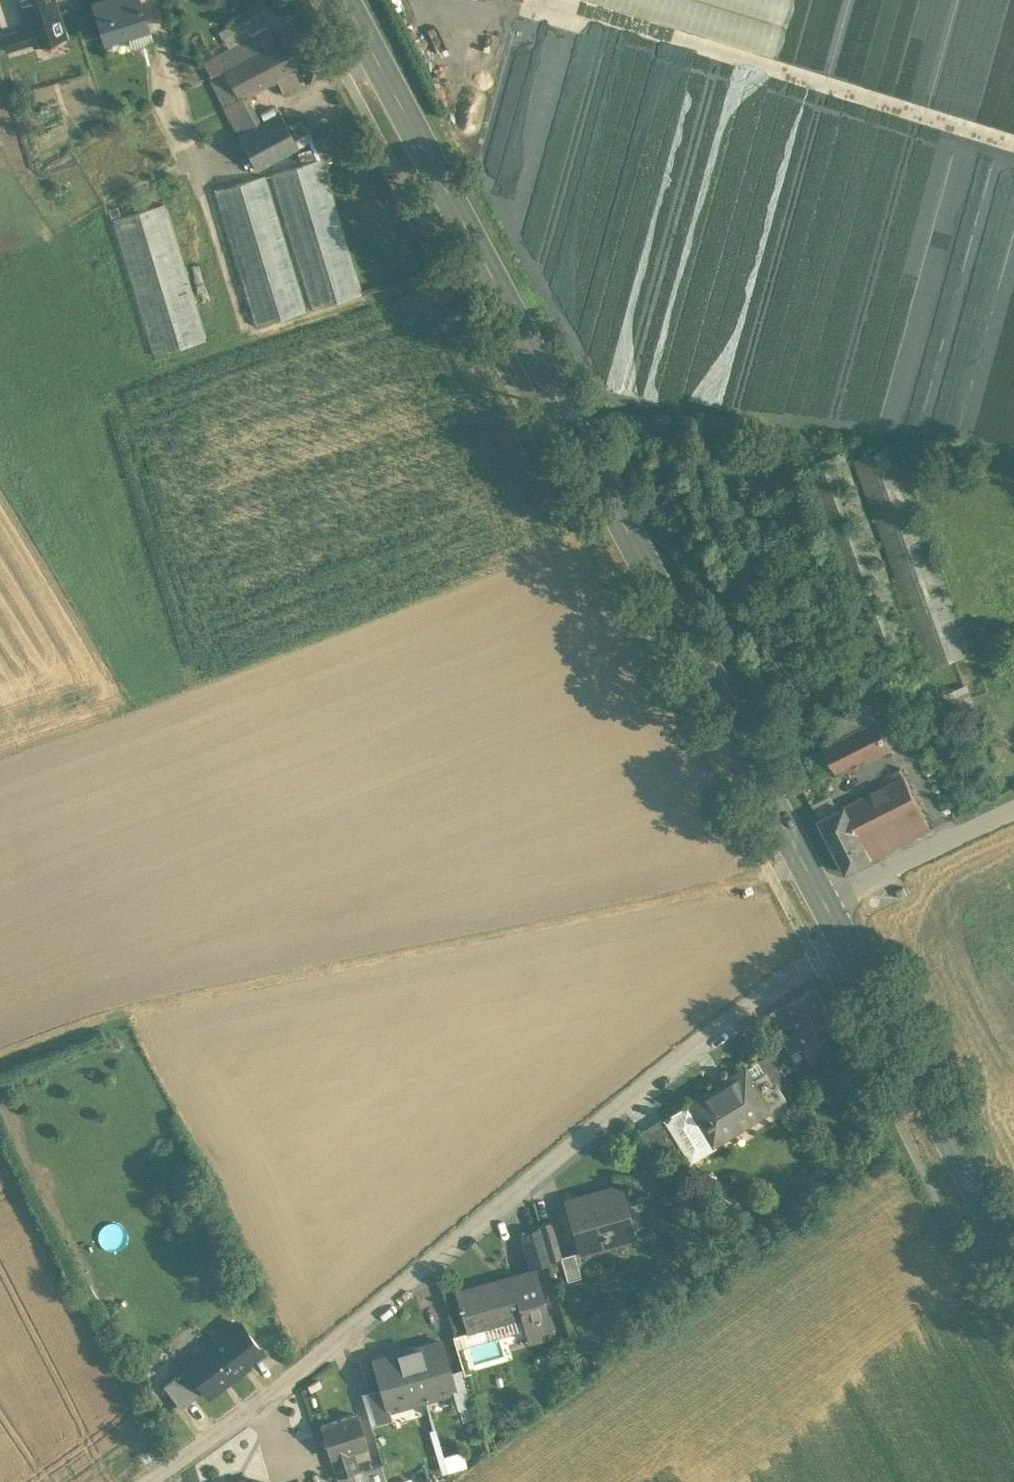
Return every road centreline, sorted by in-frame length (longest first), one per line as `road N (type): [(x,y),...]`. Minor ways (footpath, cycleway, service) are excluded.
road 1 (primary): [(350,0),(823,899)]
road 2 (unclassified): [(815,956),(294,1375),(148,1481)]
road 3 (track): [(805,864),(154,1008),(0,1061)]
road 4 (primary): [(841,934),(1013,1245)]
road 5 (residential): [(1013,809),(823,899)]

